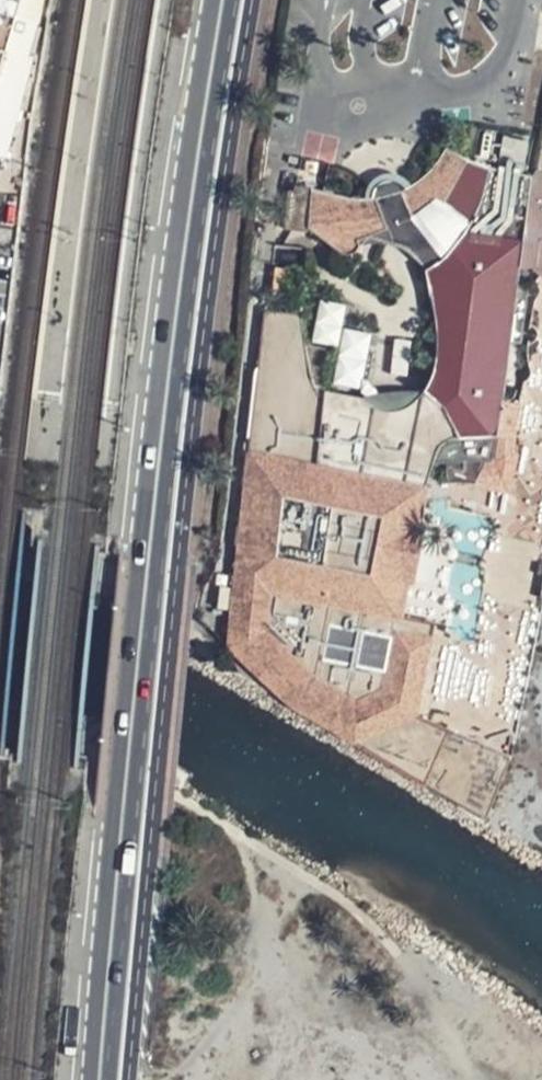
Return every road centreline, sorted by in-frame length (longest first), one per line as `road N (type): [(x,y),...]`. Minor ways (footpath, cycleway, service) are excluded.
road 1 (primary): [(101,1079),(150,549),(220,0)]

